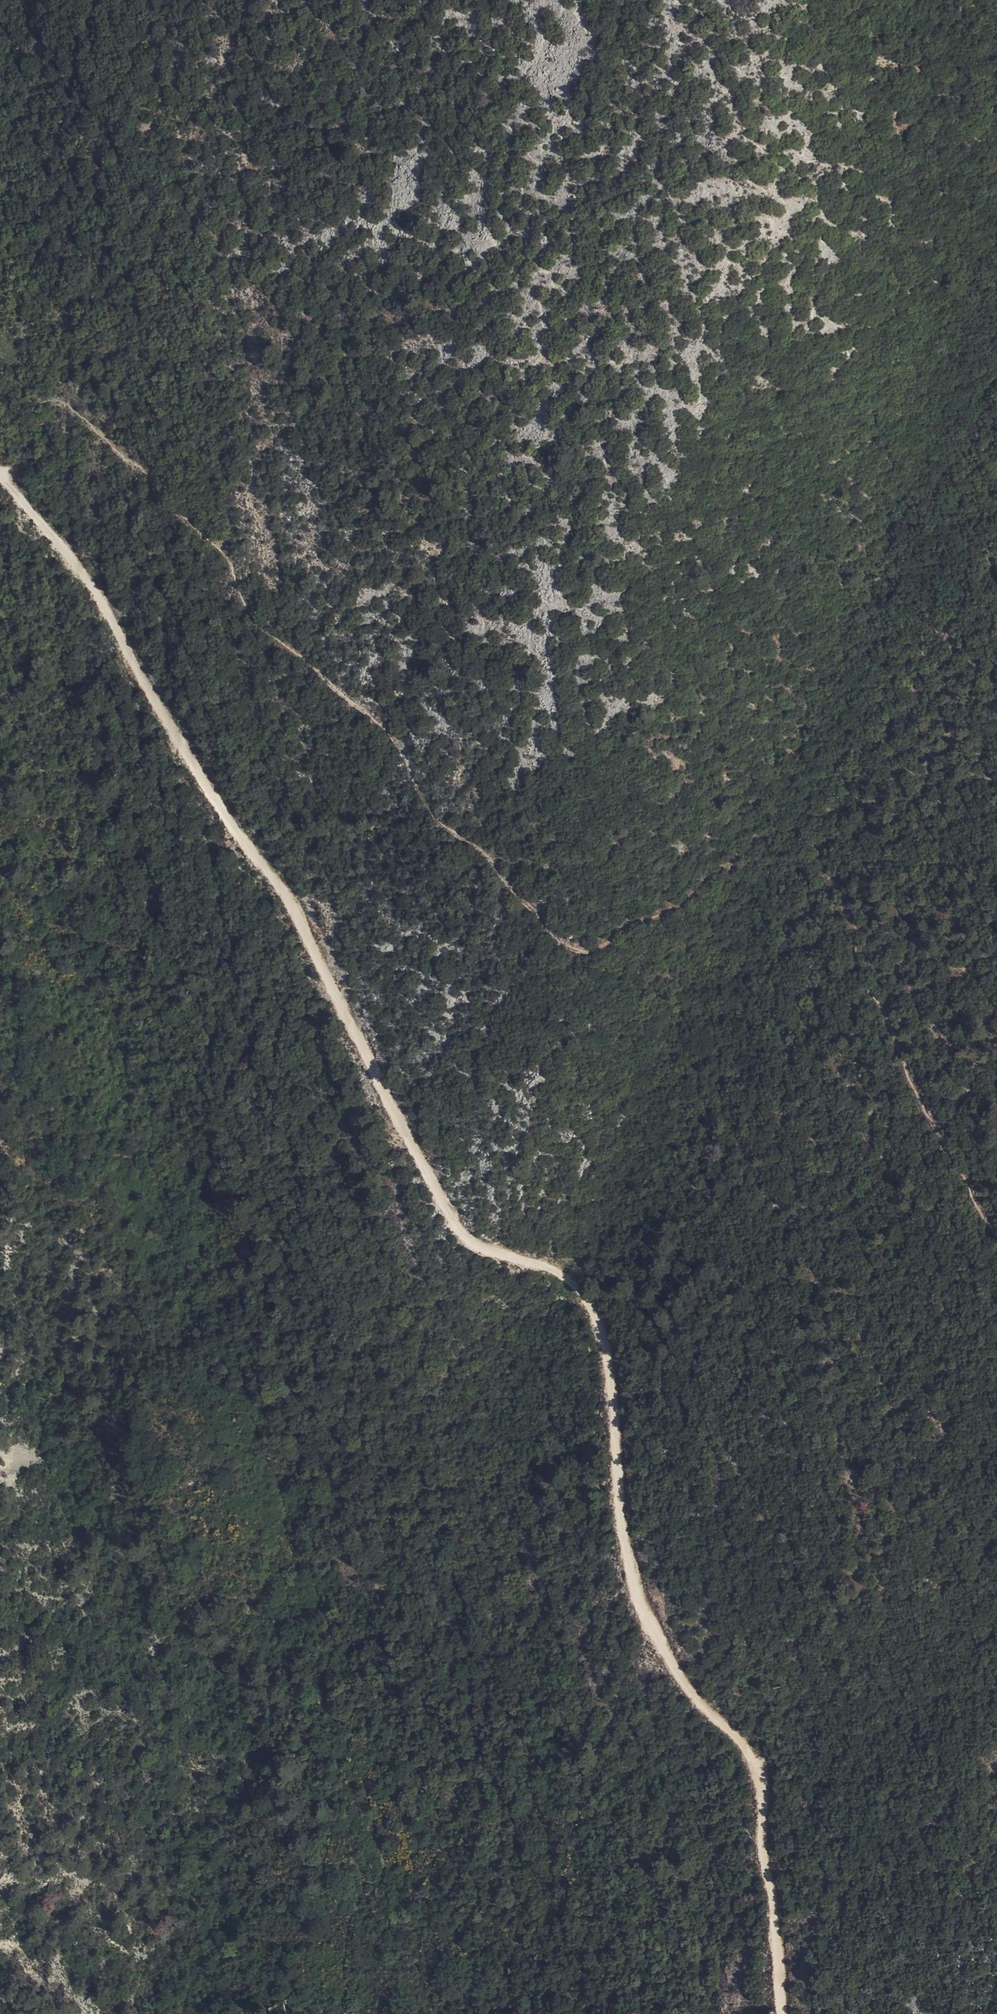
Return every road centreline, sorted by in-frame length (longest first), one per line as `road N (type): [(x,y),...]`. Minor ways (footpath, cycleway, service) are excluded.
road 1 (track): [(788,2013),(765,1763),(679,1658),(640,1578),(623,1483),(612,1320),(576,1264),(501,1238),(460,1207),(294,888),(104,595),(0,465)]

